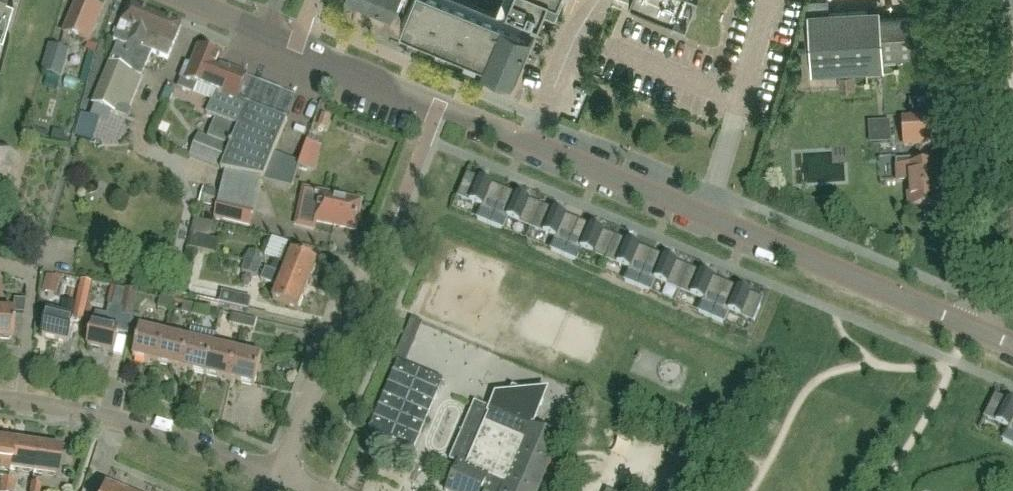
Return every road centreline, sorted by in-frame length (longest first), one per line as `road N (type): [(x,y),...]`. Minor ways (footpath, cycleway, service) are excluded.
road 1 (tertiary): [(1012,346),(526,141)]
road 2 (tertiary): [(526,141),(266,33)]
road 3 (residential): [(276,476),(165,432),(20,403)]
road 4 (residential): [(276,476),(363,270),(386,238)]
road 5 (residential): [(20,403),(34,278),(0,268)]
road 6 (residential): [(526,141),(600,0)]

